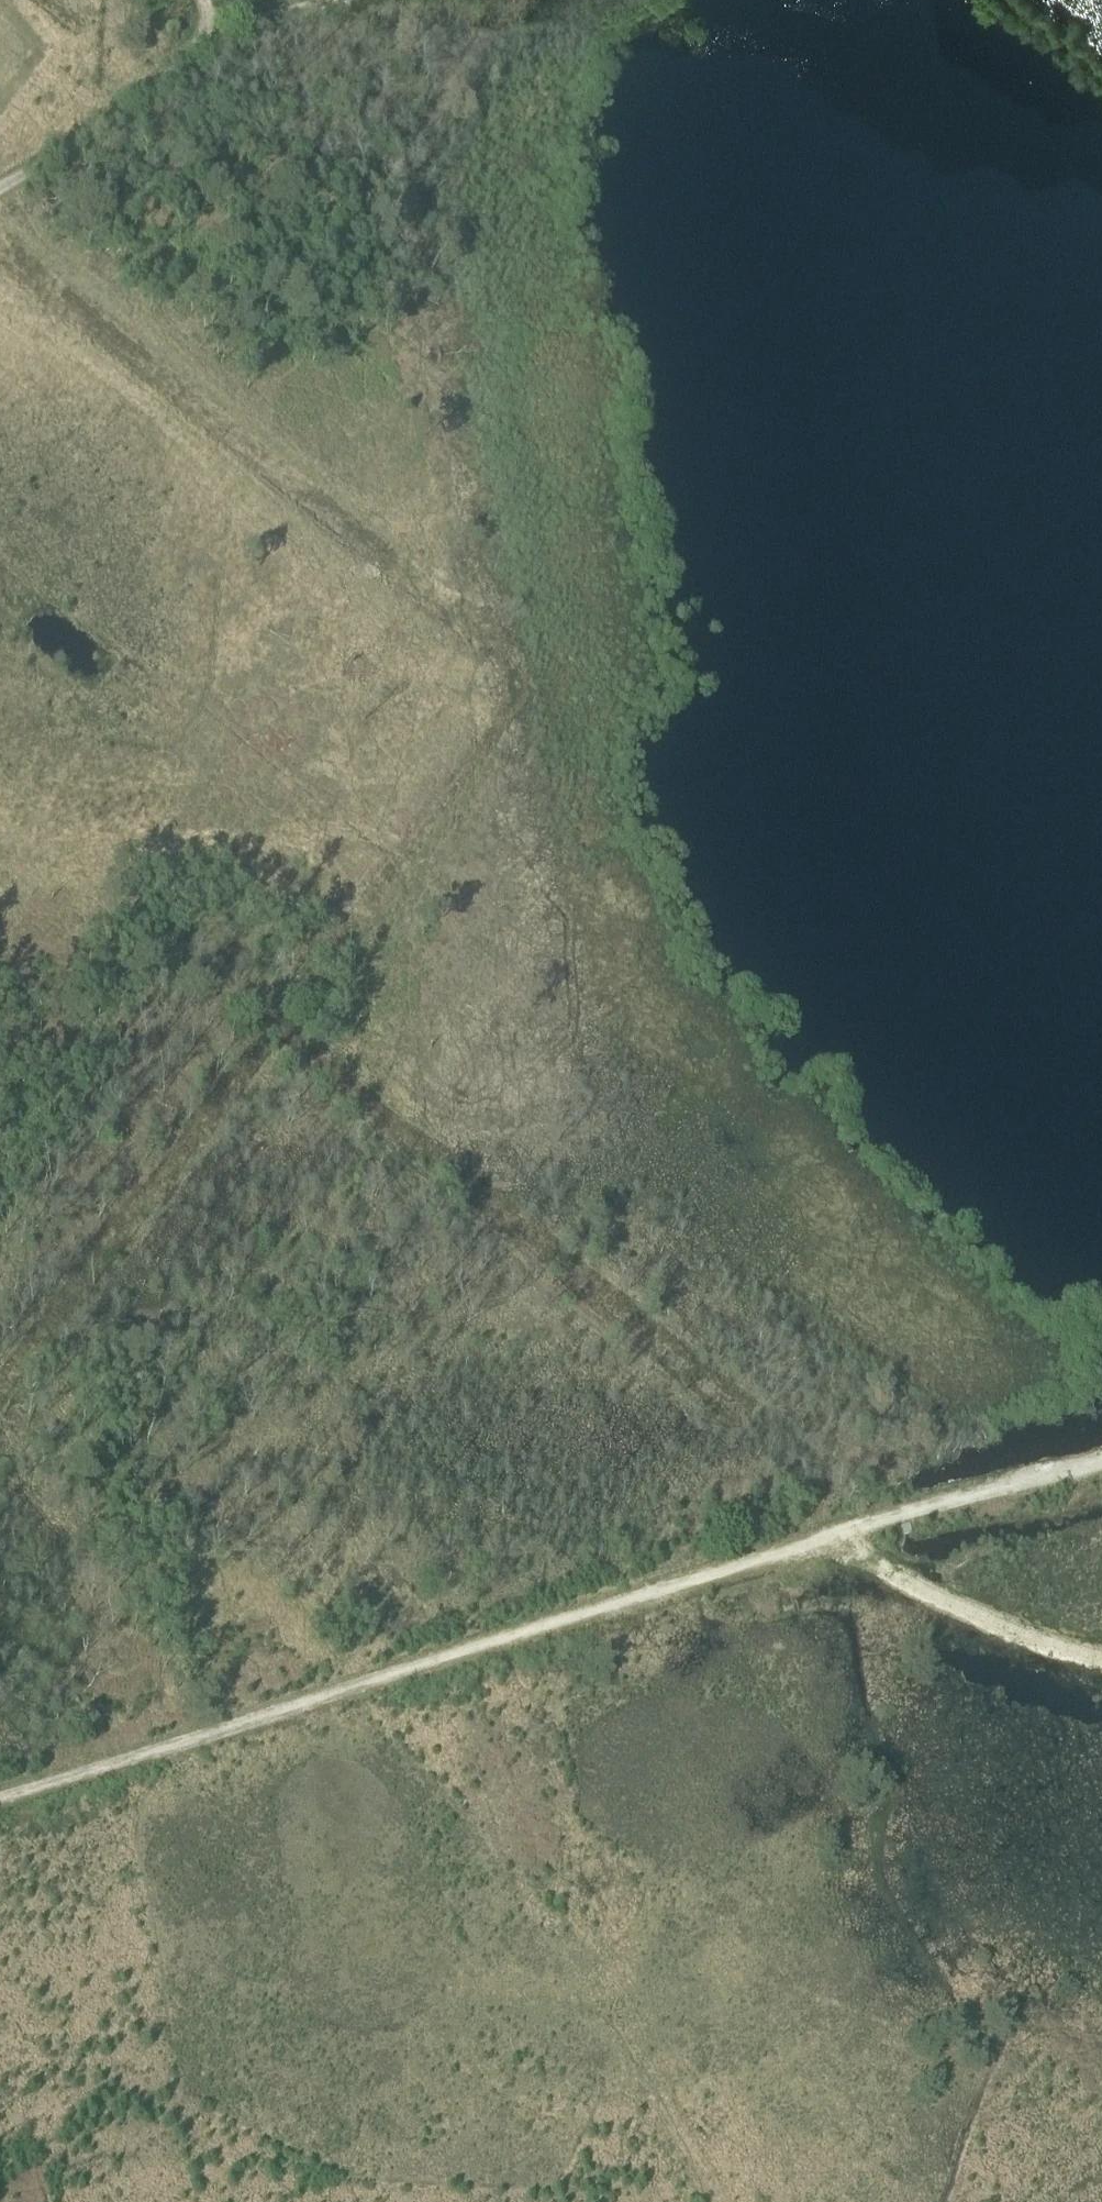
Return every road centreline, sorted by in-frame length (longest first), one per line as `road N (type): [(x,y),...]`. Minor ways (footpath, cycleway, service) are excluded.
road 1 (track): [(0,1799),(862,1527),(1101,1463)]
road 2 (track): [(0,192),(116,125),(199,49),(208,31)]
road 3 (track): [(708,2201),(589,1975)]

